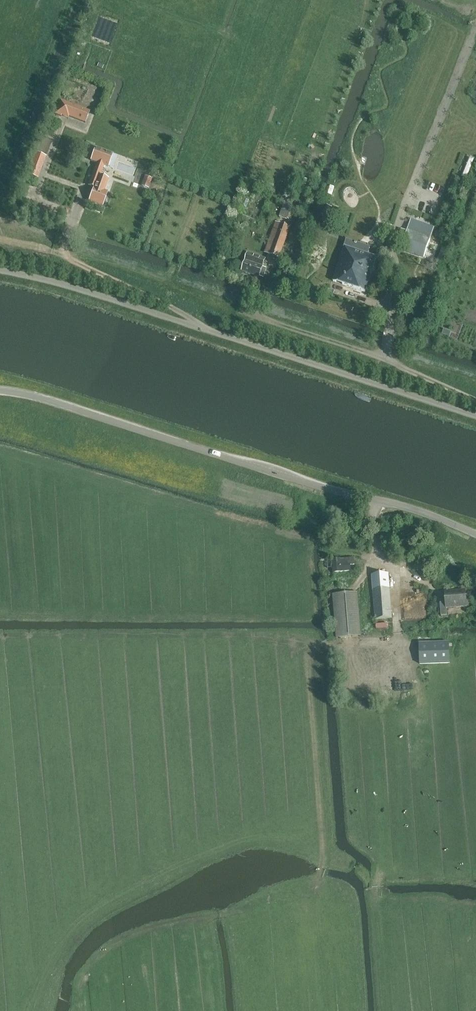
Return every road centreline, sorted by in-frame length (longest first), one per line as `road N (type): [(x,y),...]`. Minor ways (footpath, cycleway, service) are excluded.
road 1 (unclassified): [(475,416),(0,272)]
road 2 (tertiary): [(475,535),(0,391)]
road 3 (track): [(475,30),(390,249)]

